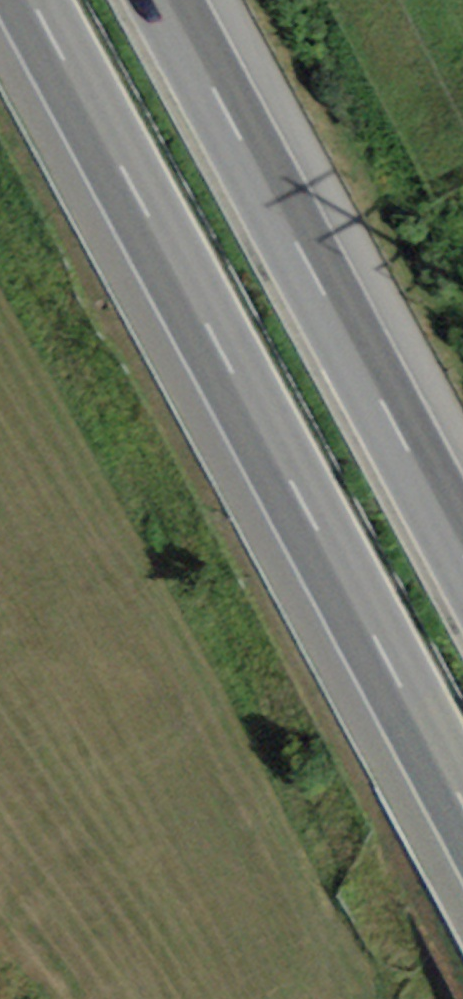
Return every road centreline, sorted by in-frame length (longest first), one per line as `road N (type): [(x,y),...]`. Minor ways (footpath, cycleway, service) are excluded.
road 1 (motorway): [(20,0),(462,807)]
road 2 (motorway): [(462,561),(159,0)]

